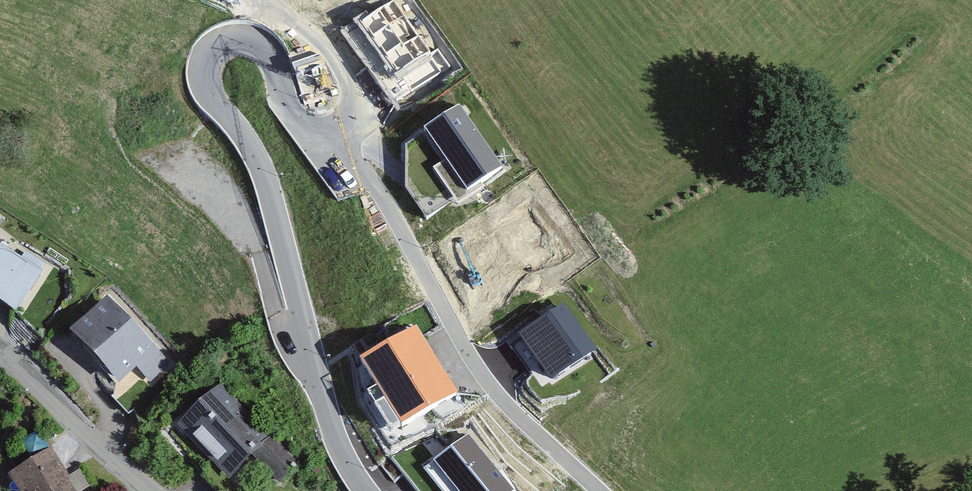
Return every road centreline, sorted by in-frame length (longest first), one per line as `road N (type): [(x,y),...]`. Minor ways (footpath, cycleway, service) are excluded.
road 1 (residential): [(364,490),(324,405),(272,197),(247,139),(201,84),(202,56),(233,34),(256,38),(272,55),(292,118),(332,142),(374,186),(497,399),(597,490)]
road 2 (residential): [(0,354),(152,490)]

